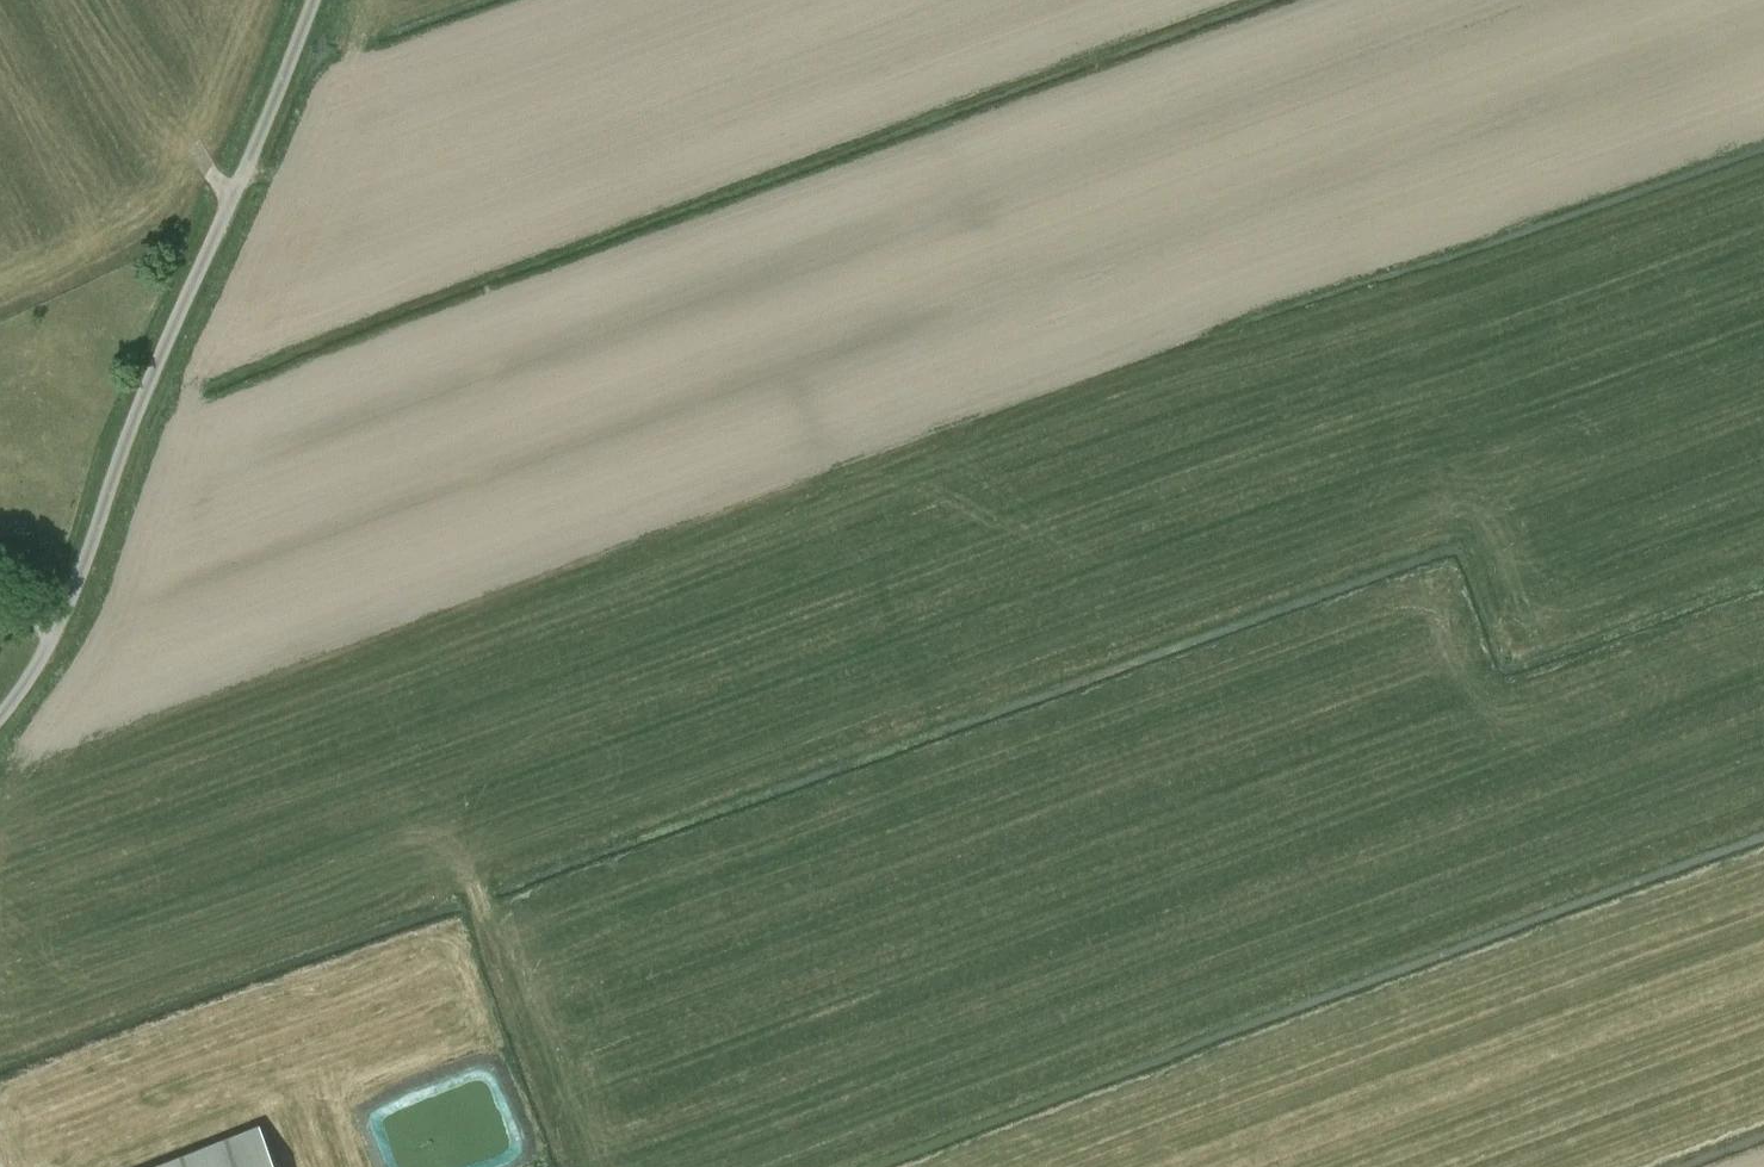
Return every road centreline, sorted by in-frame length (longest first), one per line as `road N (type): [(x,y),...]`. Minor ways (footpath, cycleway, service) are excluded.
road 1 (unclassified): [(0,716),(61,617),(312,0)]

